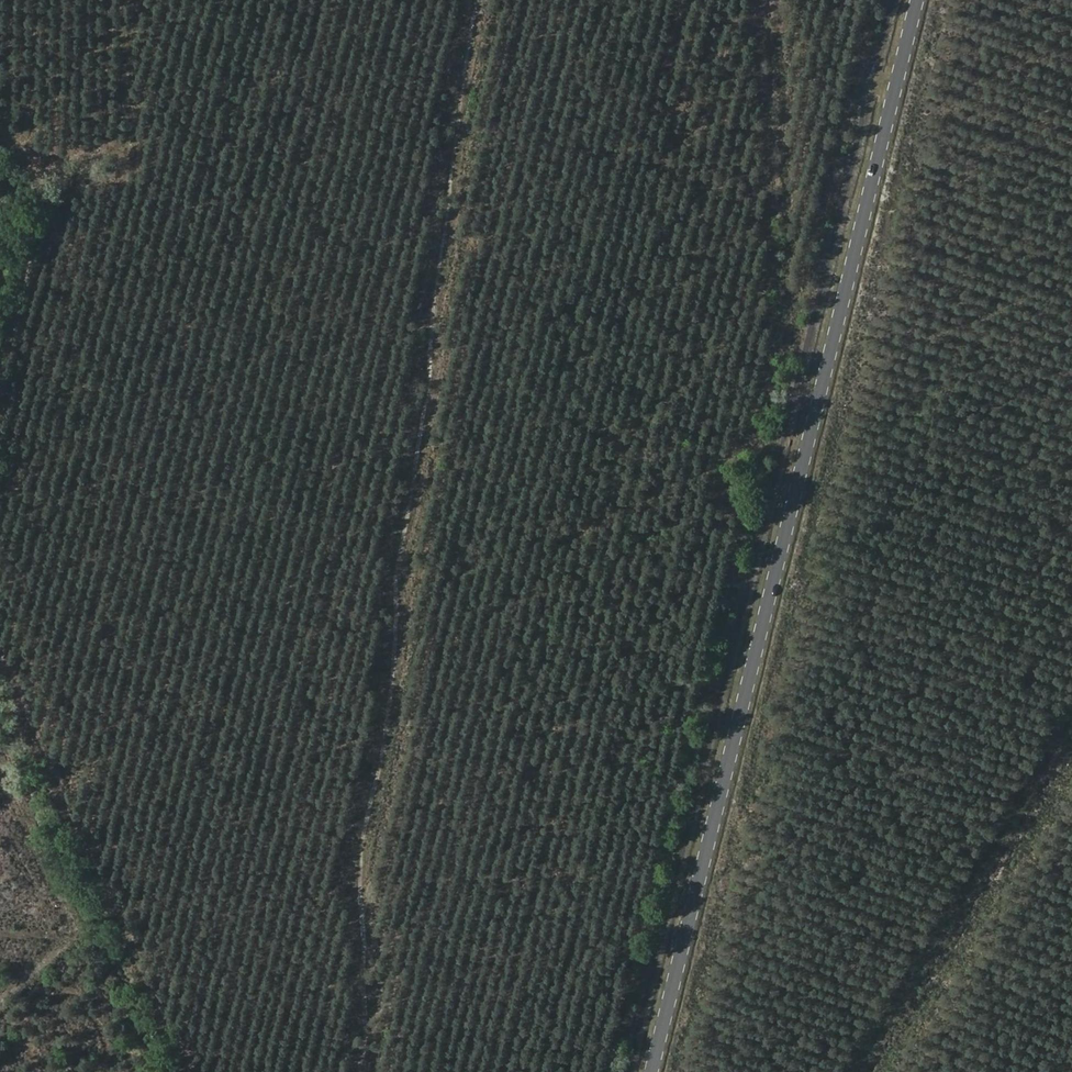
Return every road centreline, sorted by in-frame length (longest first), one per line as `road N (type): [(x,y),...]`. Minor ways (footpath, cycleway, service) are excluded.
road 1 (secondary): [(913,0),(650,1071)]
road 2 (track): [(471,0),(428,388),(398,570),(390,701),(365,829),(358,1071)]
road 3 (track): [(1071,755),(878,1071)]

